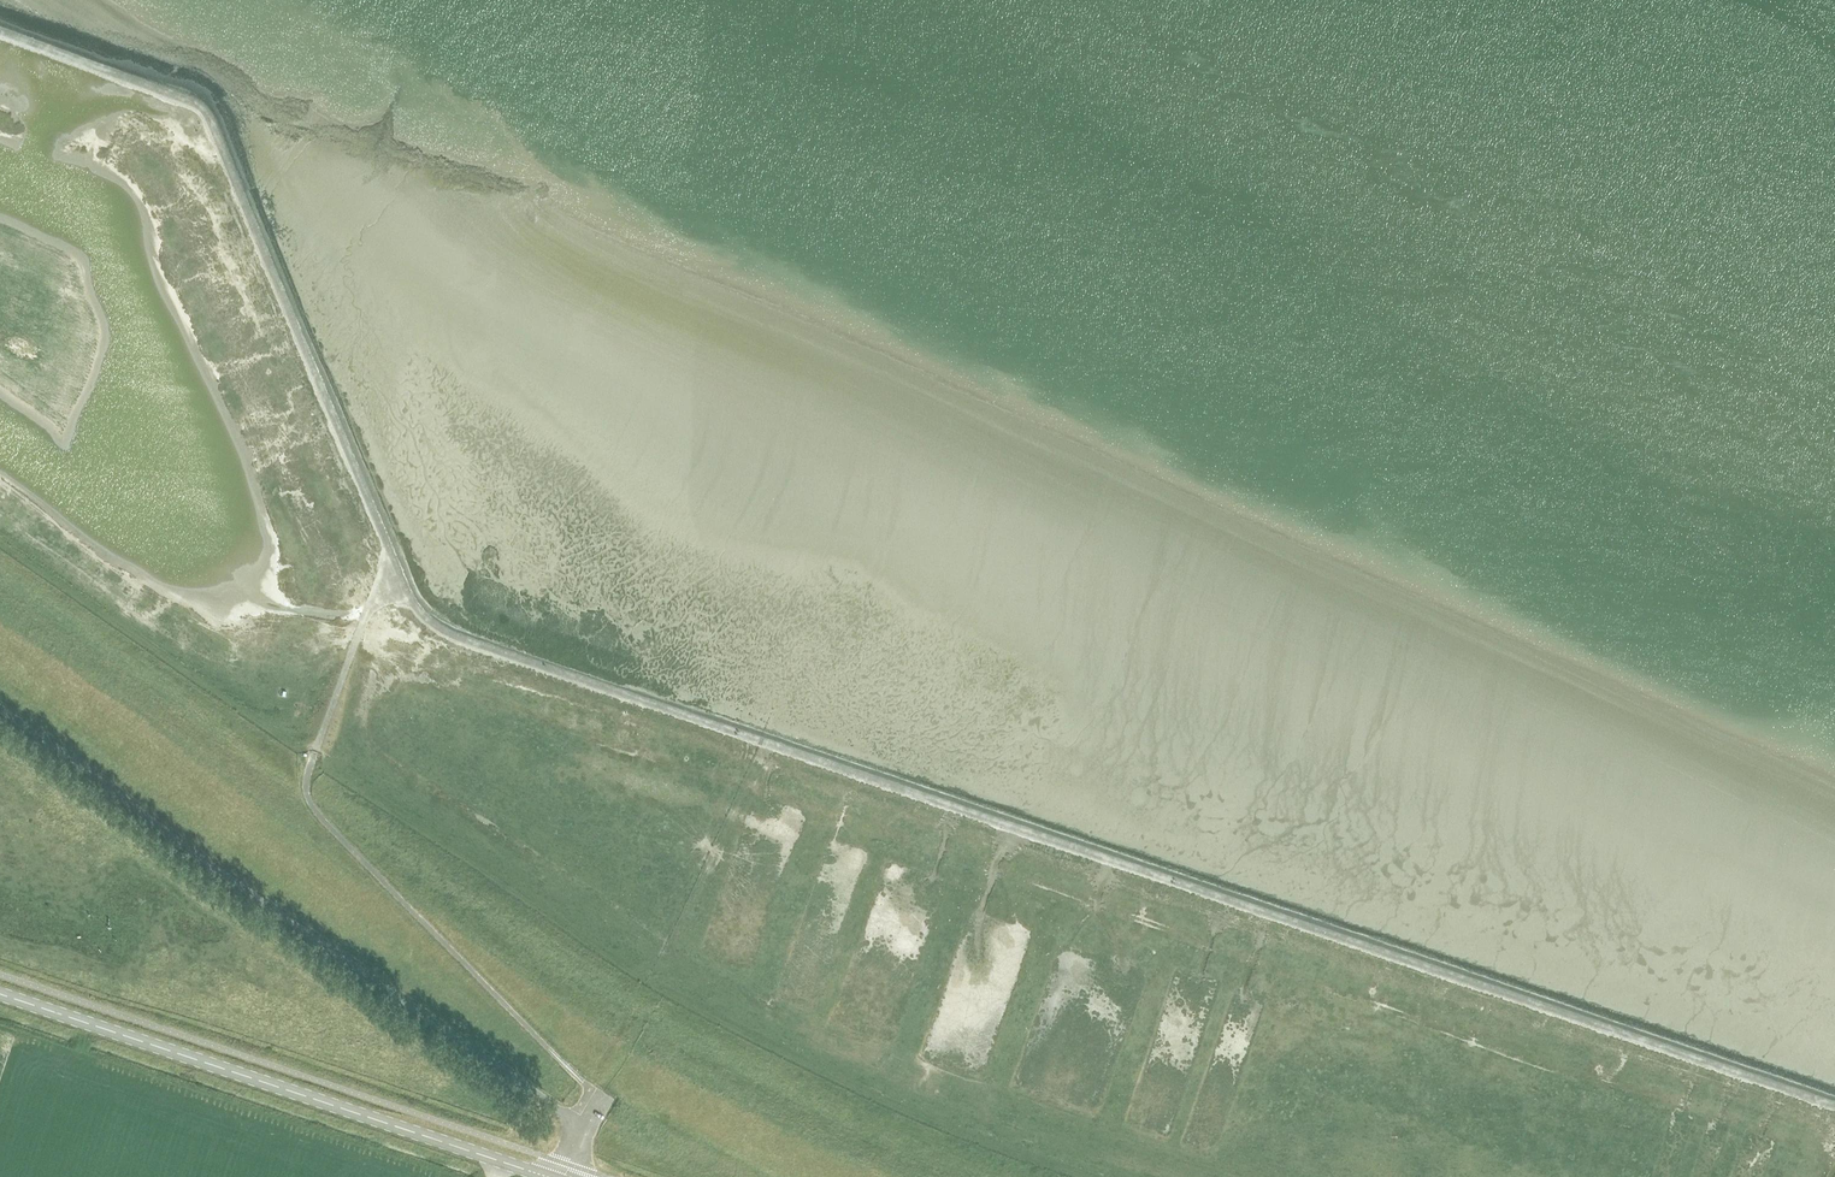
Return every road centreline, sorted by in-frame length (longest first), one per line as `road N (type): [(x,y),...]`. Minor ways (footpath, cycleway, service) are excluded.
road 1 (unclassified): [(575,1130),(559,1111),(0,711)]
road 2 (secondary): [(548,1176),(0,994)]

